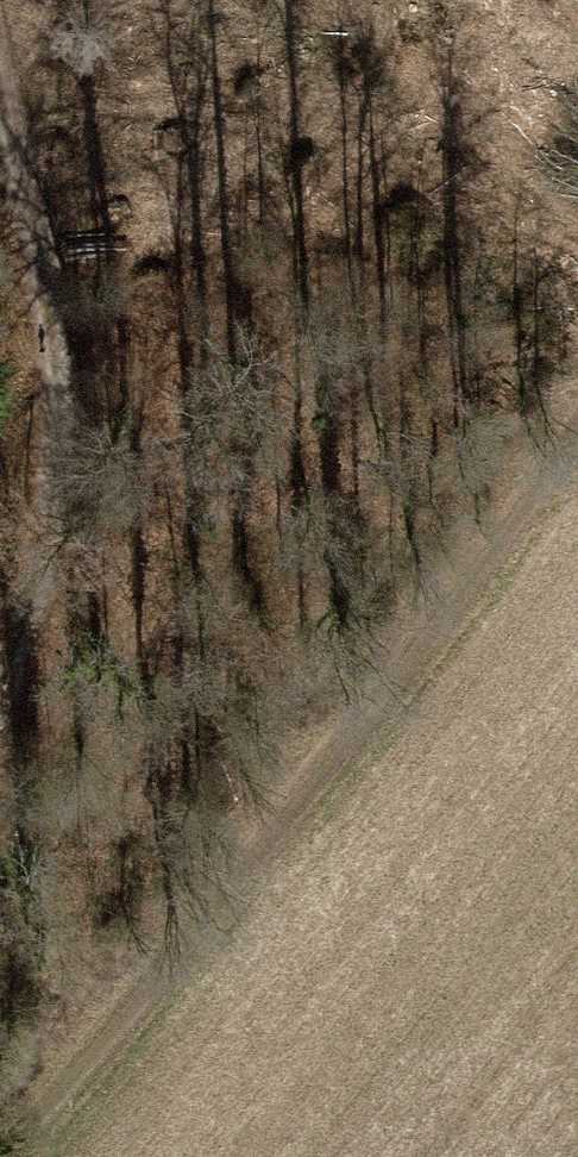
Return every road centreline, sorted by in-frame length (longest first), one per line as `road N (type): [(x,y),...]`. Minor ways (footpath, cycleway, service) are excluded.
road 1 (track): [(0,1152),(577,315)]
road 2 (track): [(0,720),(59,521),(60,350),(0,82)]

